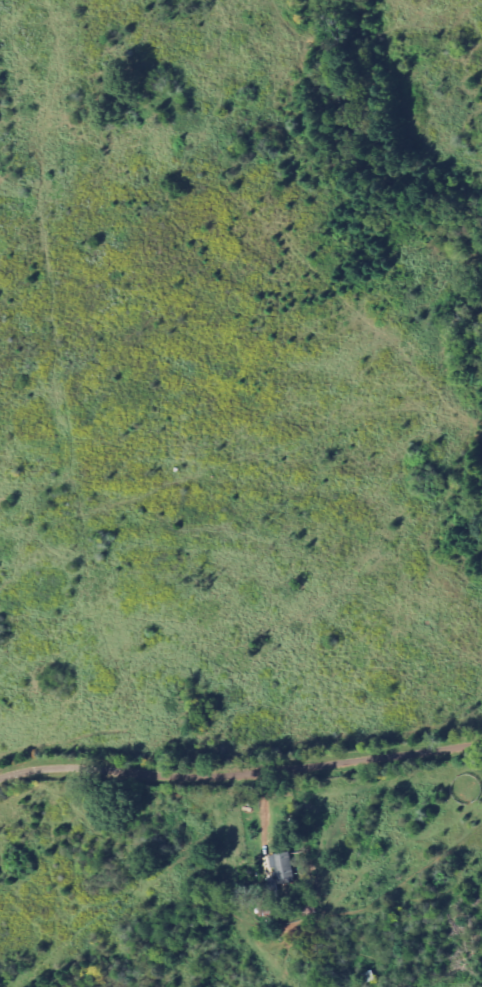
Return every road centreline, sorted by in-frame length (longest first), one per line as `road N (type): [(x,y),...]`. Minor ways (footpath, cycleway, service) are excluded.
road 1 (residential): [(0,815),(34,801),(481,765)]

